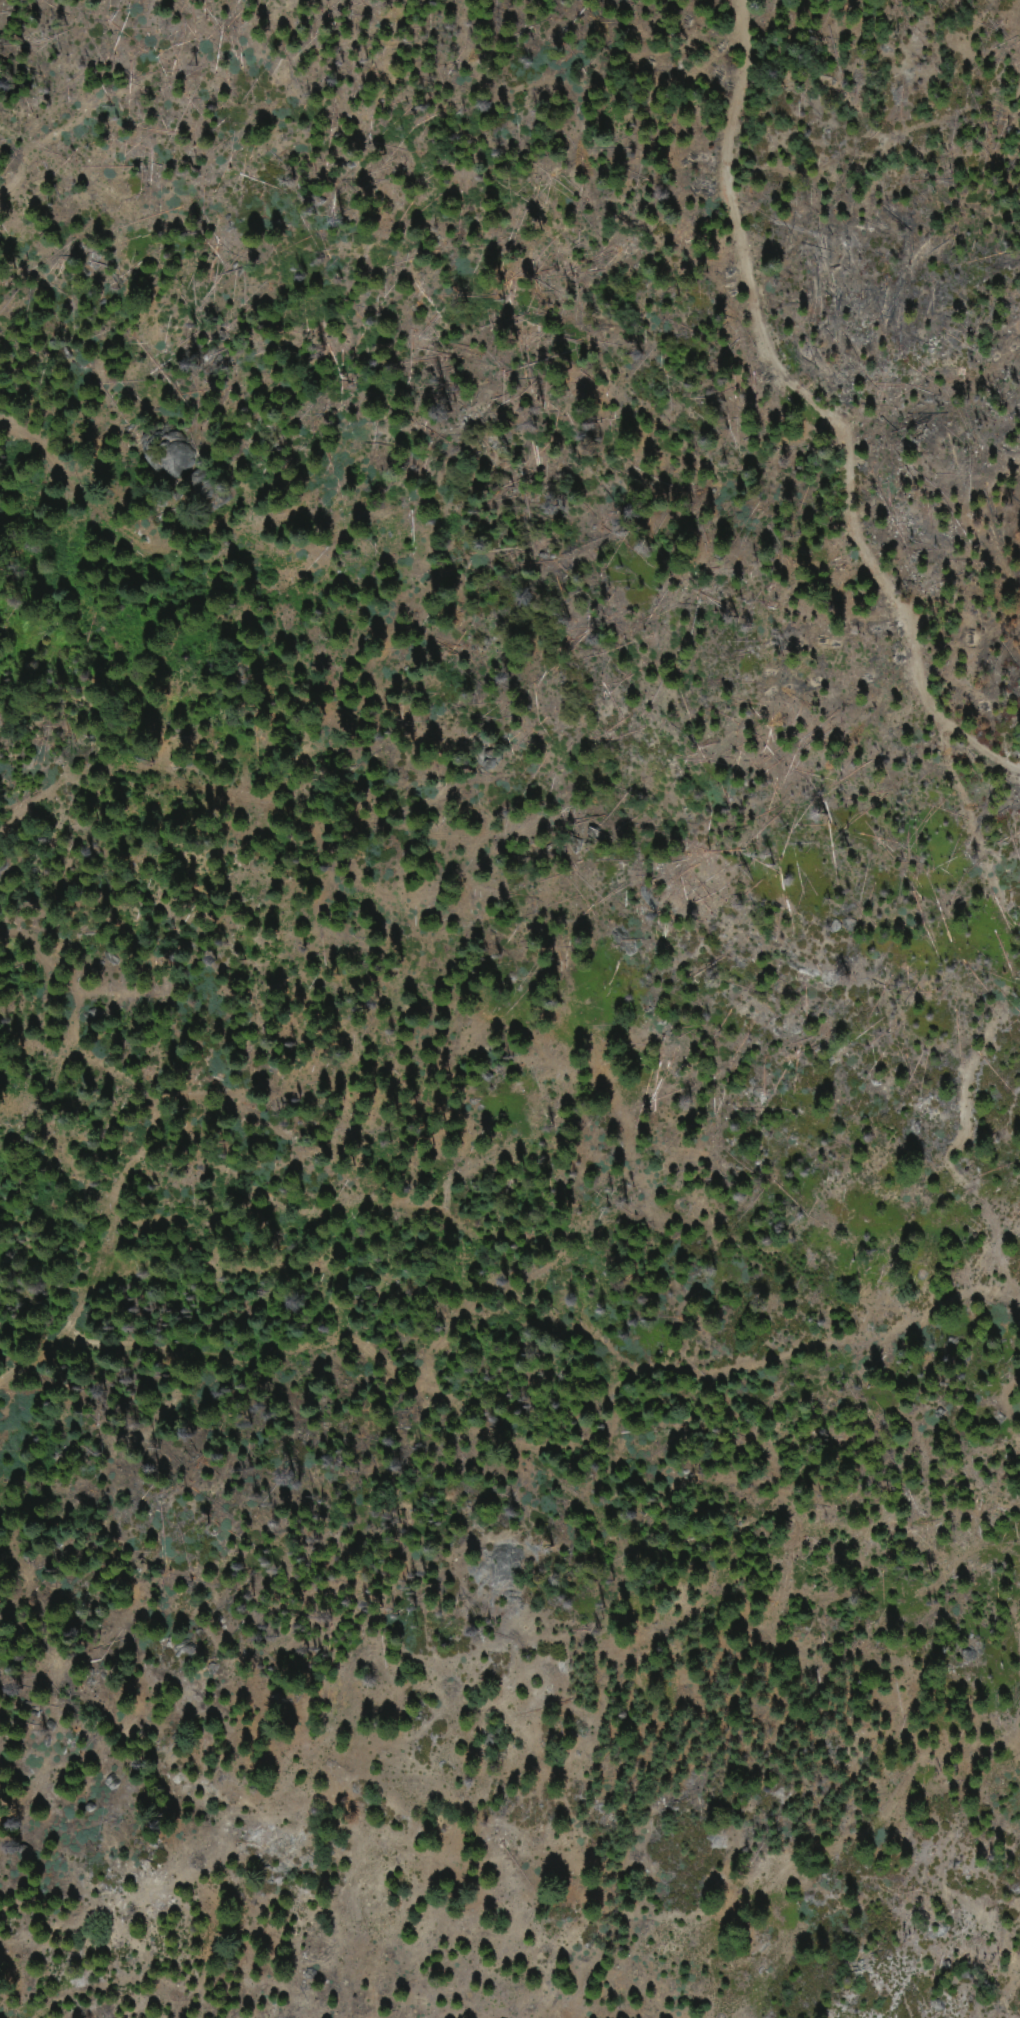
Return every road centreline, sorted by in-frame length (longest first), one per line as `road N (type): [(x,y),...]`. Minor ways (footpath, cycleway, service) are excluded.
road 1 (track): [(742,0),(747,65),(723,167),(757,324),(772,363),(844,445),(850,541),(897,607),(919,689),(942,722),(1019,761)]

